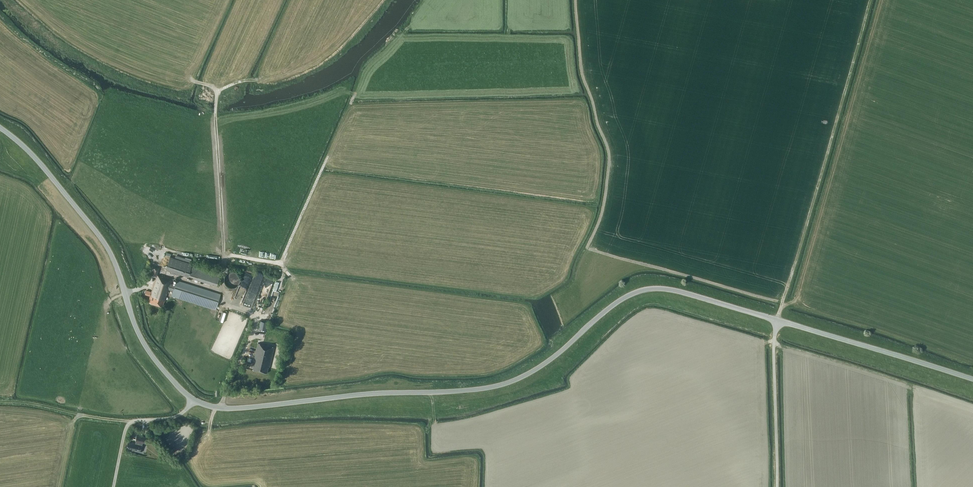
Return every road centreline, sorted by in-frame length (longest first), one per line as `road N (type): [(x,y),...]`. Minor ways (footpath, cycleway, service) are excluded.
road 1 (unclassified): [(194,400),(240,409),(503,386),(558,355),(638,292),(669,290),(779,322)]
road 2 (unclassified): [(194,400),(144,344),(103,240),(0,128)]
road 3 (unclassified): [(972,379),(779,322)]
road 4 (track): [(0,402),(130,421)]

